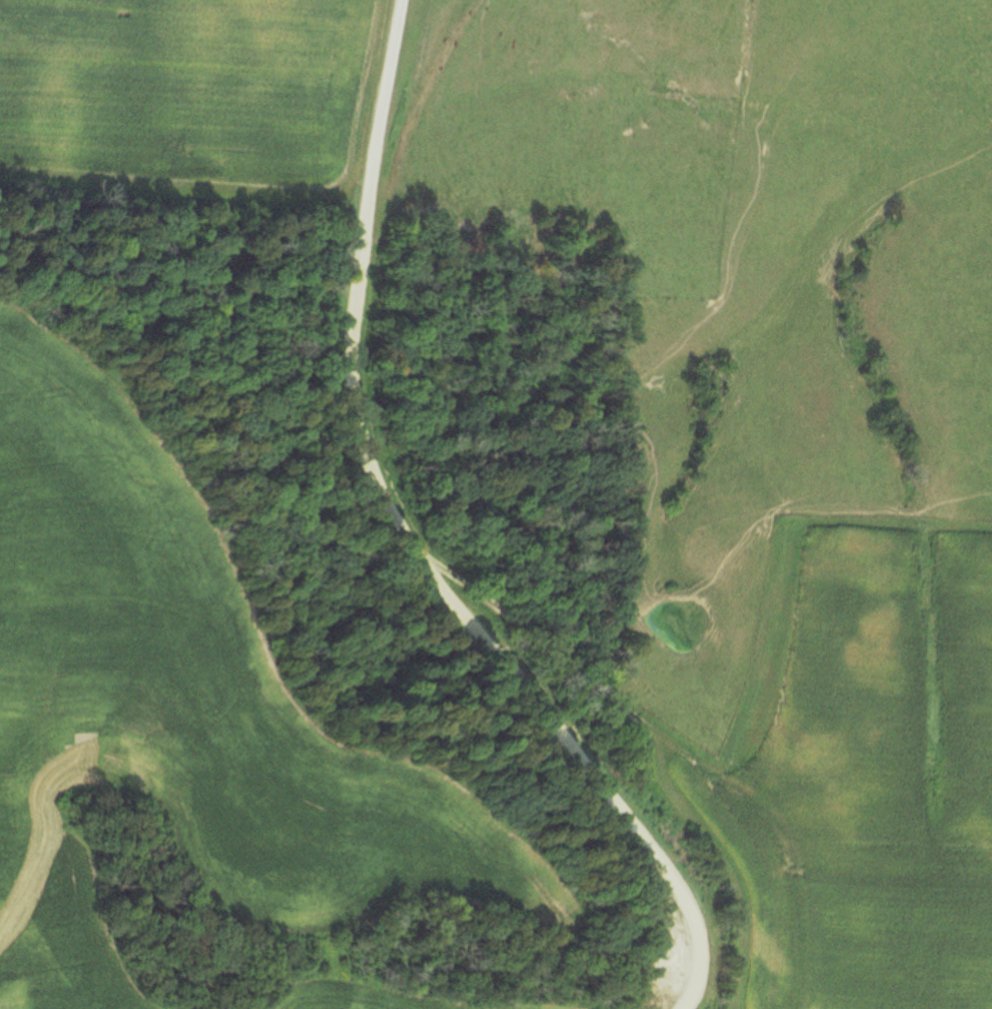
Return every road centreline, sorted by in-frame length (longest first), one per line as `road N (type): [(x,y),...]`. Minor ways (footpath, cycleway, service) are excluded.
road 1 (residential): [(681,1008),(697,991),(702,946),(693,916),(411,562),(356,459),(349,382),(356,298),(401,0)]

